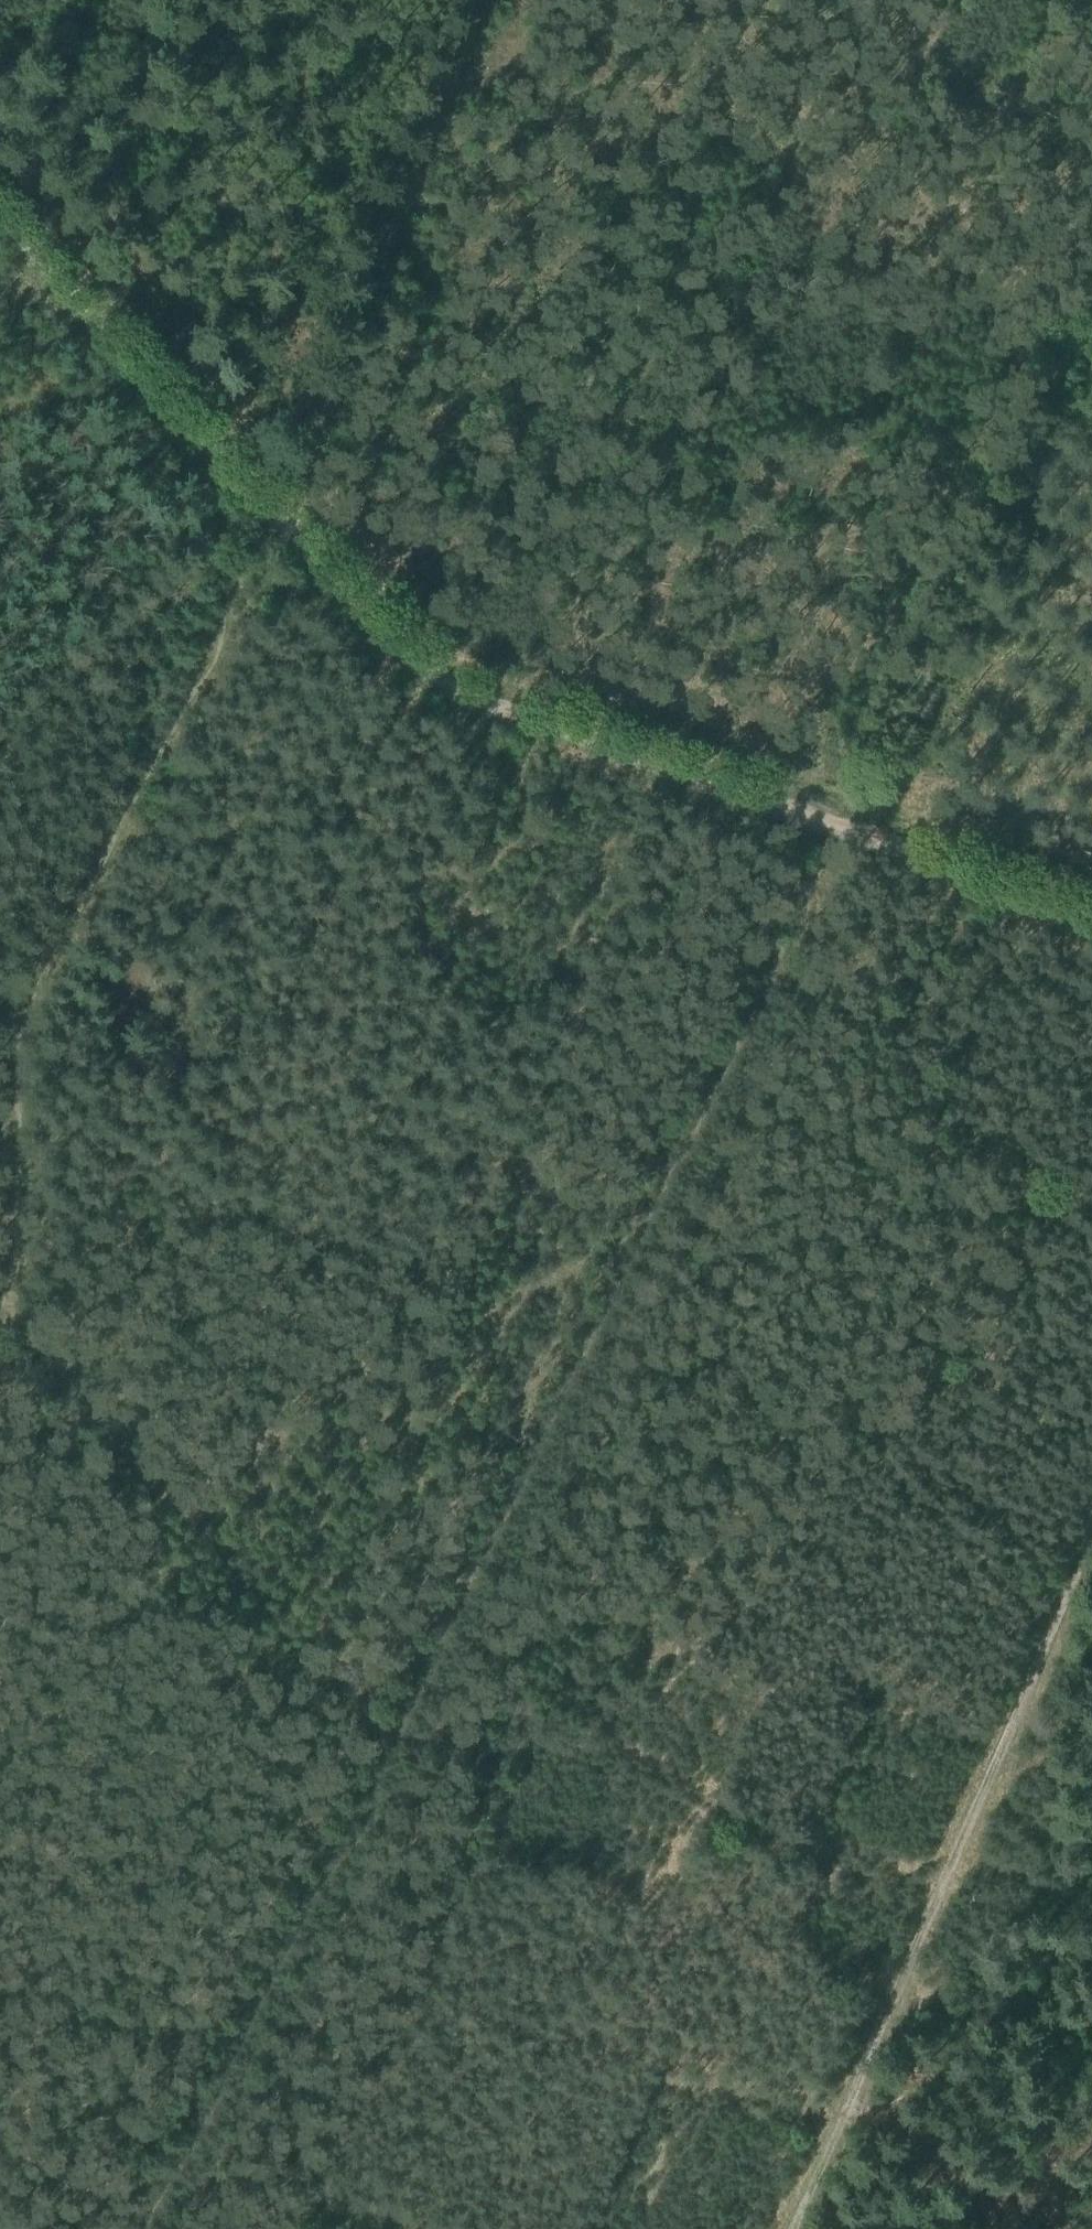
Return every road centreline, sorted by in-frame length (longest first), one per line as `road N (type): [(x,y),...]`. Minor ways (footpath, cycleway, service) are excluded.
road 1 (track): [(0,195),(441,682),(1091,919)]
road 2 (track): [(1091,341),(841,828)]

